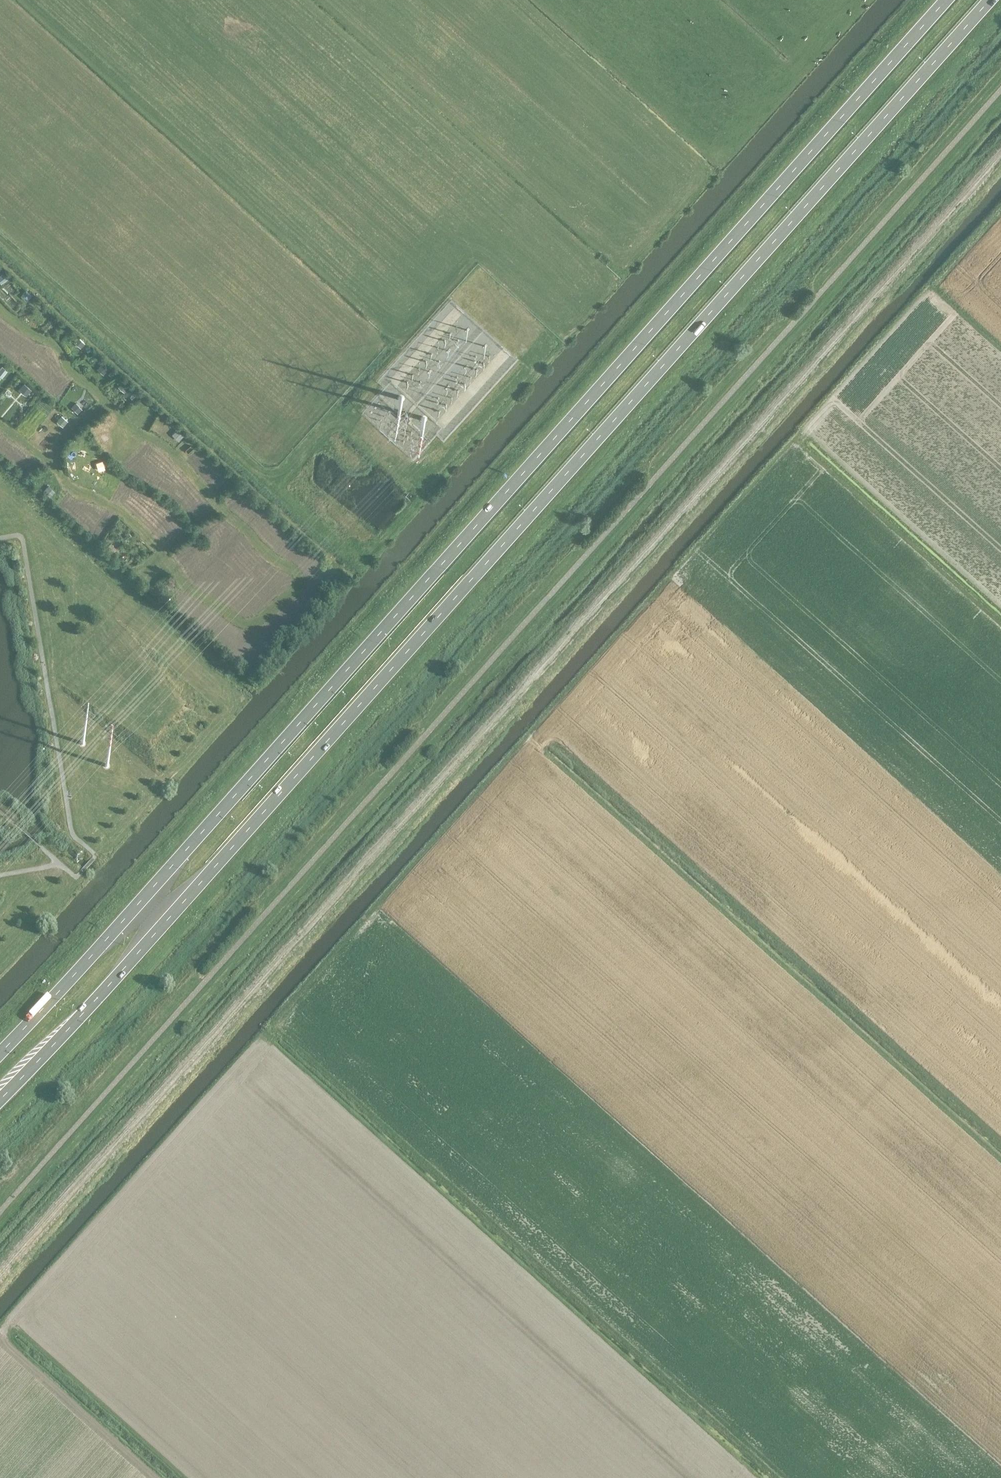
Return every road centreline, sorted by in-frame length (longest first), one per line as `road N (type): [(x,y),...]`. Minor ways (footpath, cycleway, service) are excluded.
road 1 (trunk): [(0,1096),(81,1016),(989,0)]
road 2 (trunk): [(944,0),(0,1051)]
road 3 (track): [(0,424),(50,463),(56,443),(105,402),(180,461),(271,557),(294,567),(299,586),(257,621),(241,622),(183,585),(117,508),(72,490),(66,480)]
road 4 (track): [(105,402),(55,342),(0,306)]

